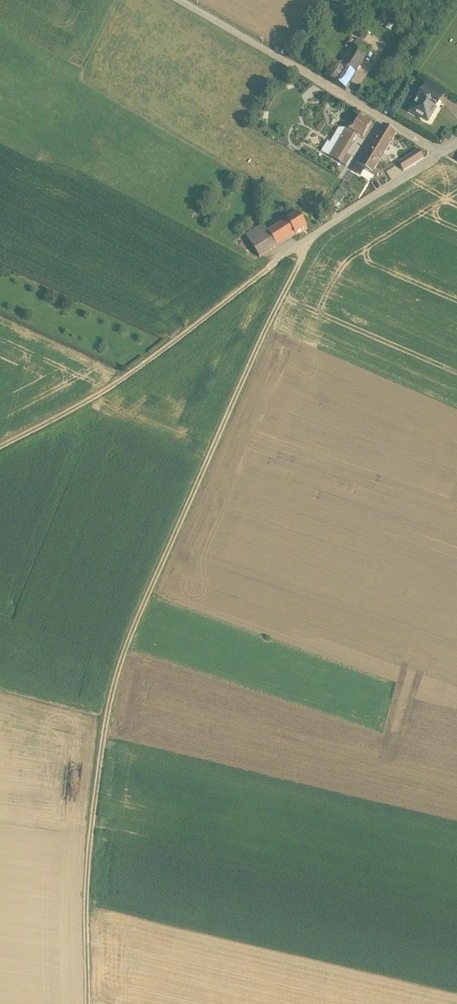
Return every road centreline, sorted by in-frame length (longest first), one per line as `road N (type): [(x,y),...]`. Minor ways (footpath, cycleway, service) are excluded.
road 1 (track): [(87,1003),(93,818),(125,654),(307,243)]
road 2 (track): [(0,451),(148,366),(267,272)]
road 3 (unclassified): [(168,0),(442,159)]
road 4 (unclassified): [(267,272),(442,159)]

